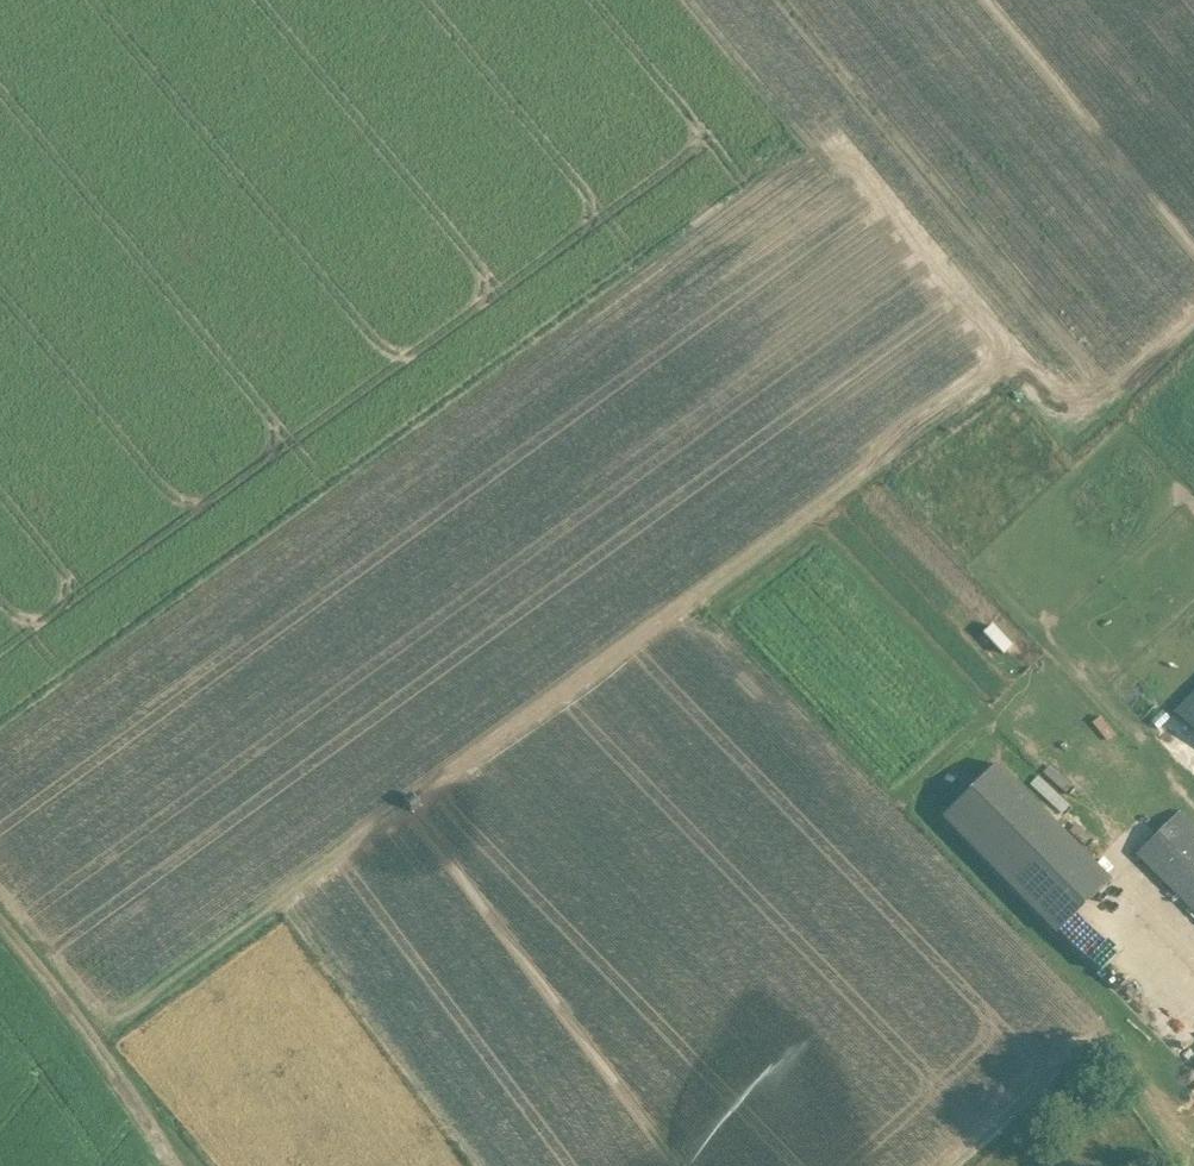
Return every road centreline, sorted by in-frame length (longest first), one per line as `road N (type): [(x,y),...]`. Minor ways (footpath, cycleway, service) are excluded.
road 1 (track): [(0,927),(103,1052),(175,1165)]

